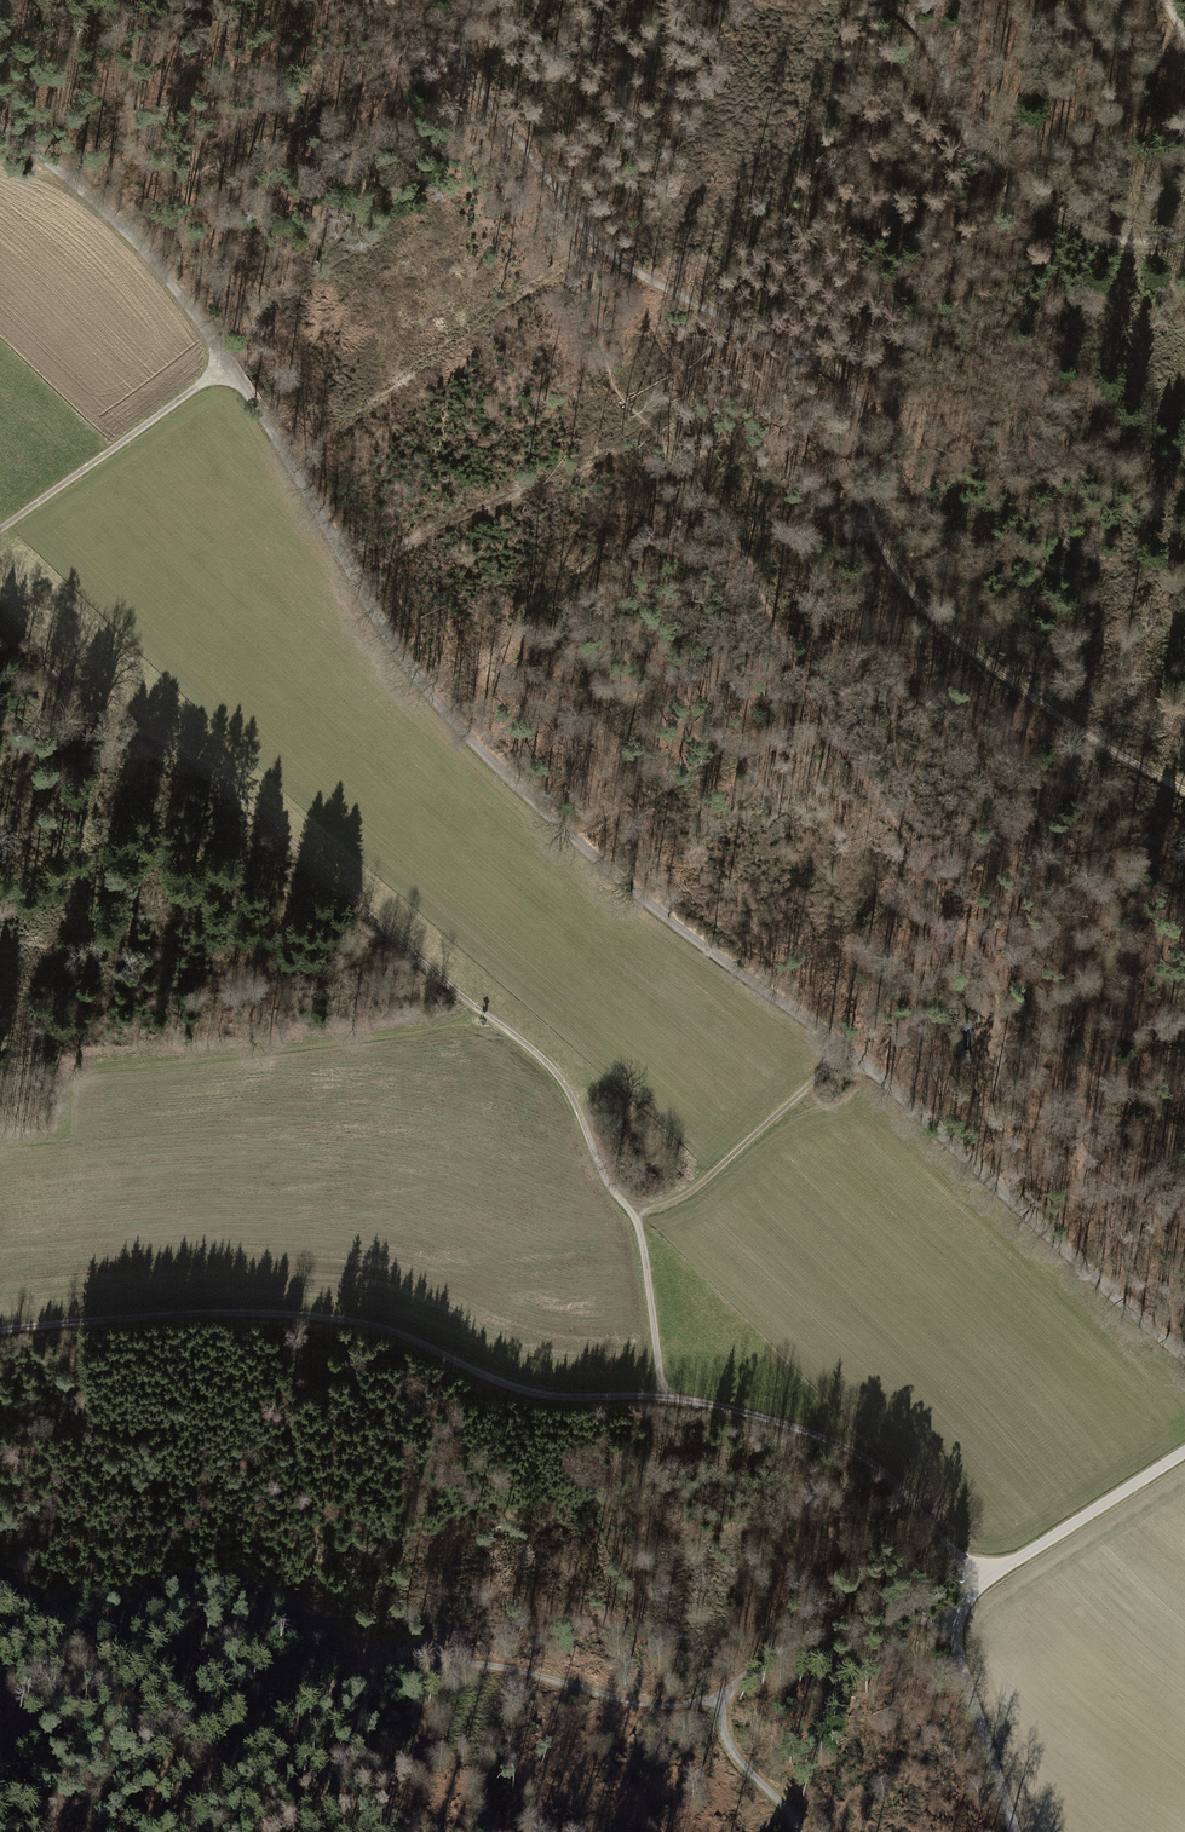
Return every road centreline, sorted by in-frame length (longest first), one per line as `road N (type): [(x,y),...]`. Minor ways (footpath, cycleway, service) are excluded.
road 1 (track): [(0,127),(90,191),(163,273),(260,415),(385,630),(504,771),(638,897),(883,1083),(1184,1363)]
road 2 (track): [(846,1051),(703,1183),(638,1214),(608,1184),(573,1098),(544,1059),(443,981),(221,781),(99,712),(0,615)]
road 3 (track): [(0,1332),(186,1314),(335,1319),(387,1330),(524,1392),(731,1411),(870,1459),(980,1584)]
road 4 (track): [(956,1619),(815,1635),(773,1654),(726,1692),(673,1703),(625,1700),(486,1666),(366,1675),(284,1717),(208,1782),(166,1831)]
road 5 (track): [(1184,789),(1010,684),(920,602),(872,522),(862,418),(842,378),(673,294),(591,233)]
road 6 (track): [(0,1607),(21,1610),(515,1502)]
road 7 (unclassified): [(1184,1451),(980,1584),(959,1609),(958,1657),(1012,1831)]
road 8 (track): [(880,0),(928,40),(977,157),(998,182),(1091,233),(1149,241),(1184,234)]
road 9 (track): [(290,464),(549,277),(591,233)]
road 10 (track): [(0,530),(229,365)]
road 11 (track): [(591,233),(474,81),(464,38),(474,0)]
road 12 (track): [(638,1214),(663,1398)]
road 13 (track): [(799,1831),(730,1746),(723,1701)]
road 14 (track): [(1007,1199),(997,1046)]

